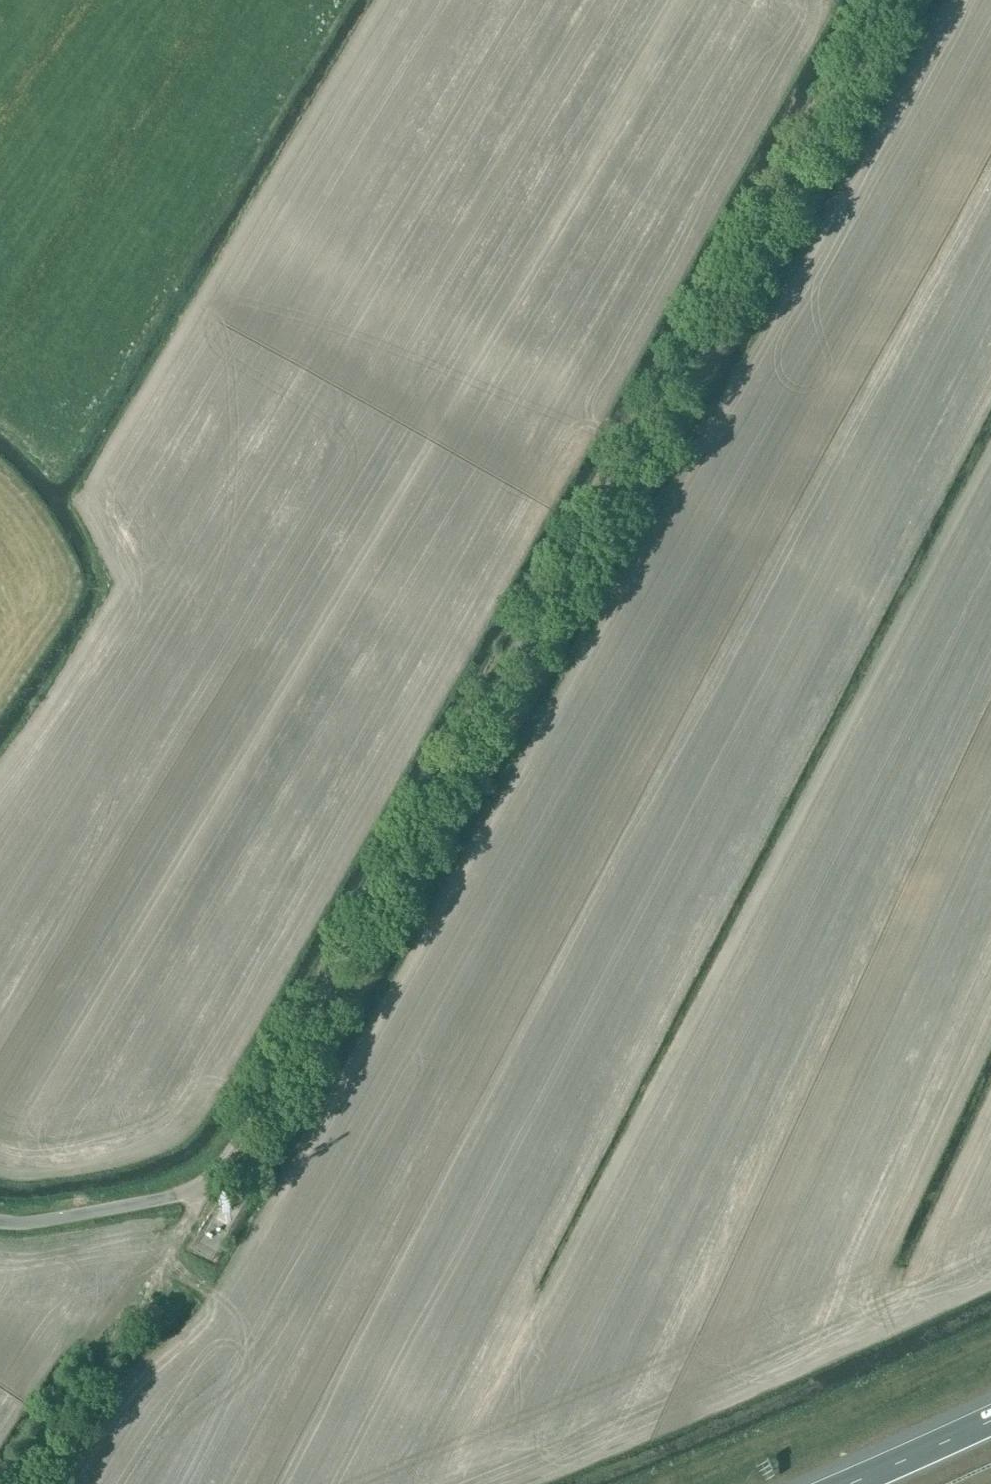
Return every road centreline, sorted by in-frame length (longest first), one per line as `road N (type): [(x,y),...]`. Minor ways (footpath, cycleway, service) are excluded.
road 1 (unclassified): [(0,1221),(171,1196),(209,1179),(225,1158),(888,0)]
road 2 (motorway): [(990,1421),(851,1483)]

